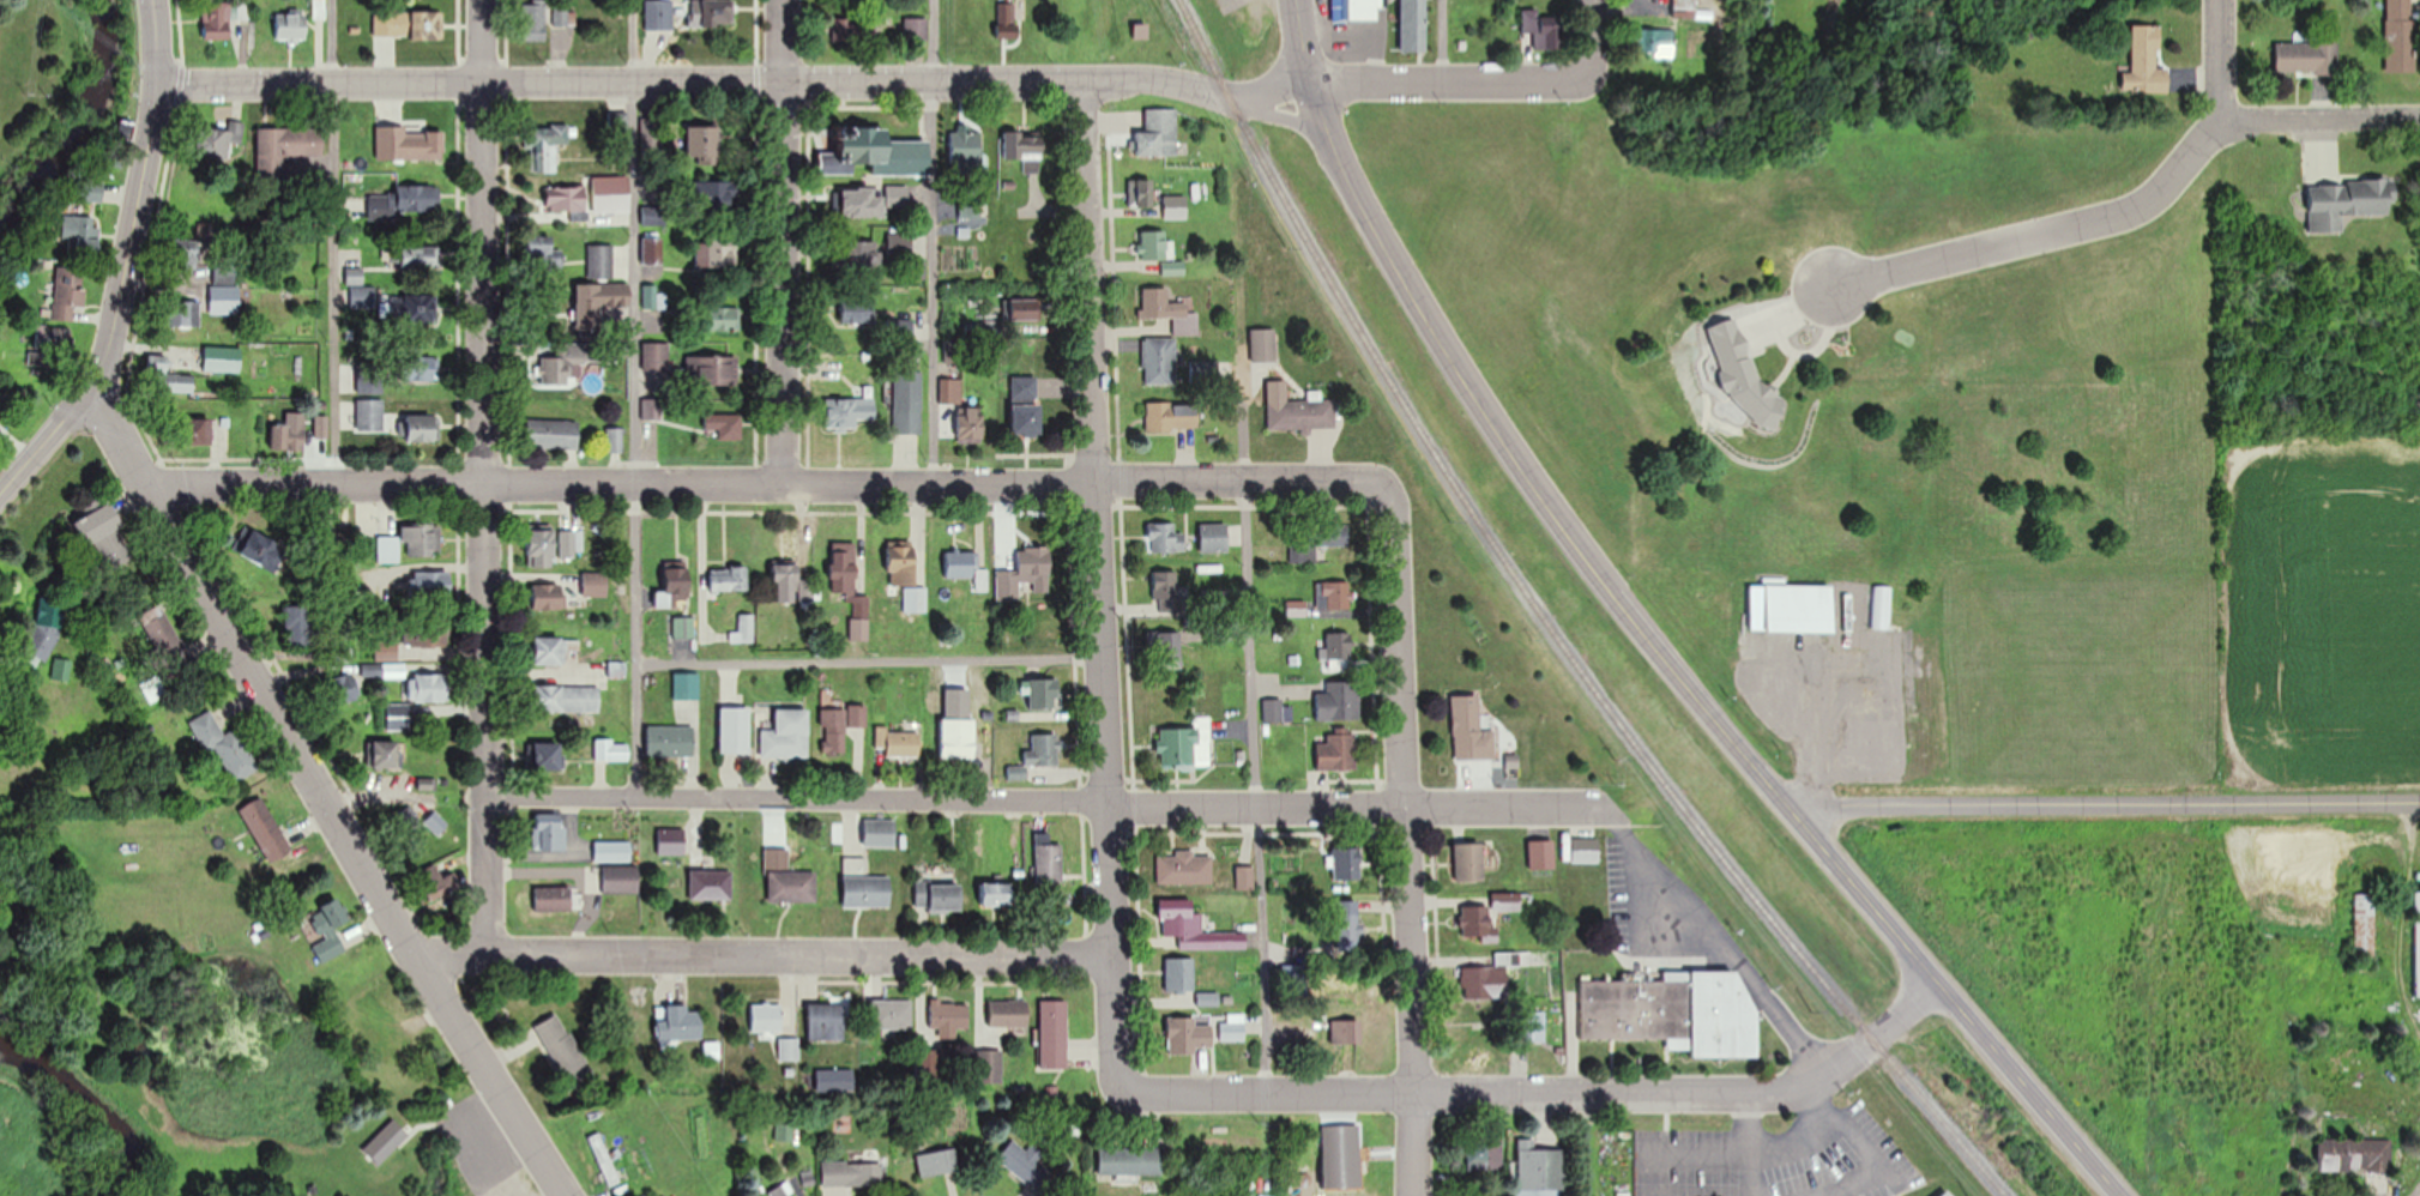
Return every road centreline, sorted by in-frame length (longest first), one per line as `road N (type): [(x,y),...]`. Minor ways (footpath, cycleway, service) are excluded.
road 1 (residential): [(1583,83),(1311,83),(1253,99),(1081,80),(156,85)]
road 2 (residential): [(324,798),(1613,804)]
road 3 (residential): [(146,478),(1384,481)]
road 4 (residential): [(495,958),(483,0)]
road 5 (secondary): [(1781,803),(1585,561),(1423,320),(1341,170),(1309,73),(1301,0)]
road 6 (residential): [(565,1195),(410,956),(93,380)]
road 7 (residential): [(1106,955),(1081,80)]
road 8 (residential): [(1926,973),(1911,1003),(1872,1039),(1779,1093),(1148,1094),(1125,1087)]
road 9 (residential): [(1408,1195),(1394,503),(1384,481)]
road 10 (residential): [(1106,955),(410,956)]
road 11 (residential): [(1781,803),(2419,802)]
road 12 (secondary): [(2117,1195),(1781,803)]
road 13 (residential): [(779,482),(778,0)]
road 14 (residential): [(2214,120),(2142,209),(1835,286)]
road 15 (secondary): [(93,380),(121,338),(144,254),(156,132),(151,0)]
road 16 (residential): [(2214,120),(2419,118)]
road 17 (secondary): [(0,499),(93,380)]
road 18 (residential): [(1125,1087),(1114,1067),(1106,955)]

